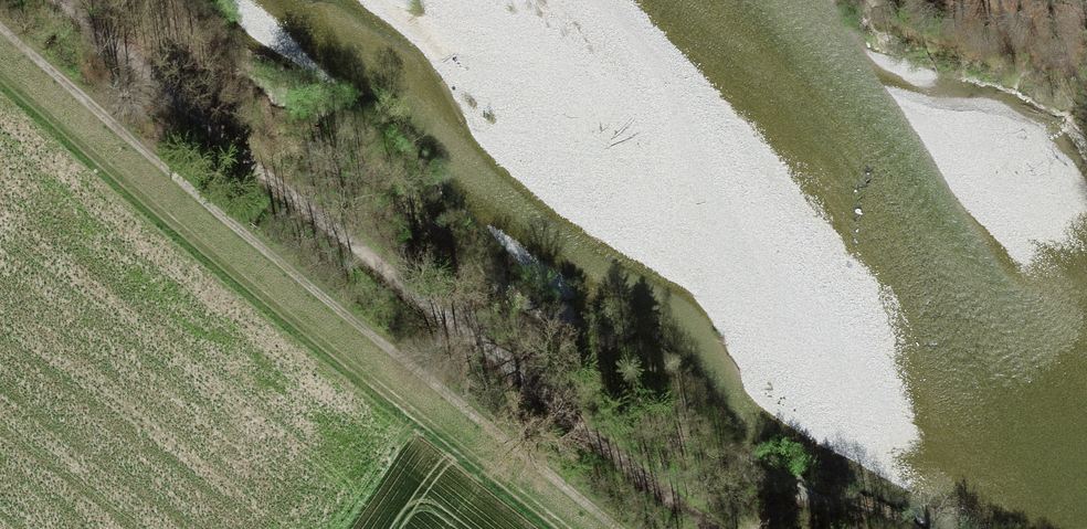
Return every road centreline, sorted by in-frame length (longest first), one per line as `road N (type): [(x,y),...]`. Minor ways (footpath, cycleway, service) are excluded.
road 1 (track): [(715,528),(63,0)]
road 2 (track): [(0,25),(129,147),(616,528)]
road 3 (track): [(0,65),(91,151),(570,528)]

